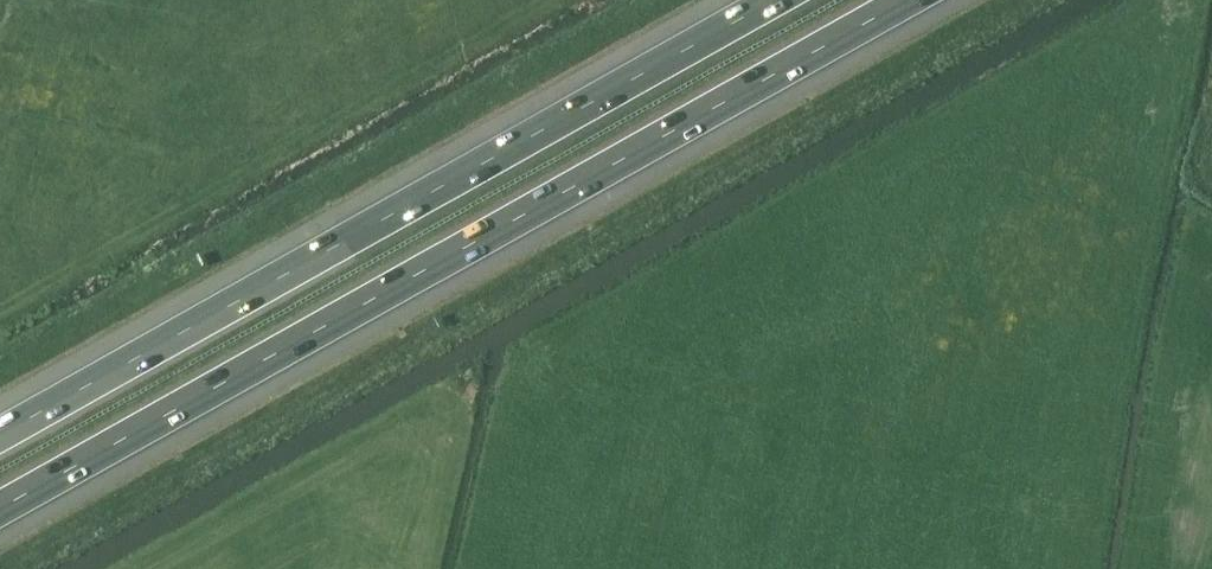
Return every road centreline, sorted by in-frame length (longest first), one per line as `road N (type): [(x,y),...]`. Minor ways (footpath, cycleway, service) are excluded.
road 1 (motorway): [(0,509),(907,0)]
road 2 (motorway): [(773,0),(0,434)]

